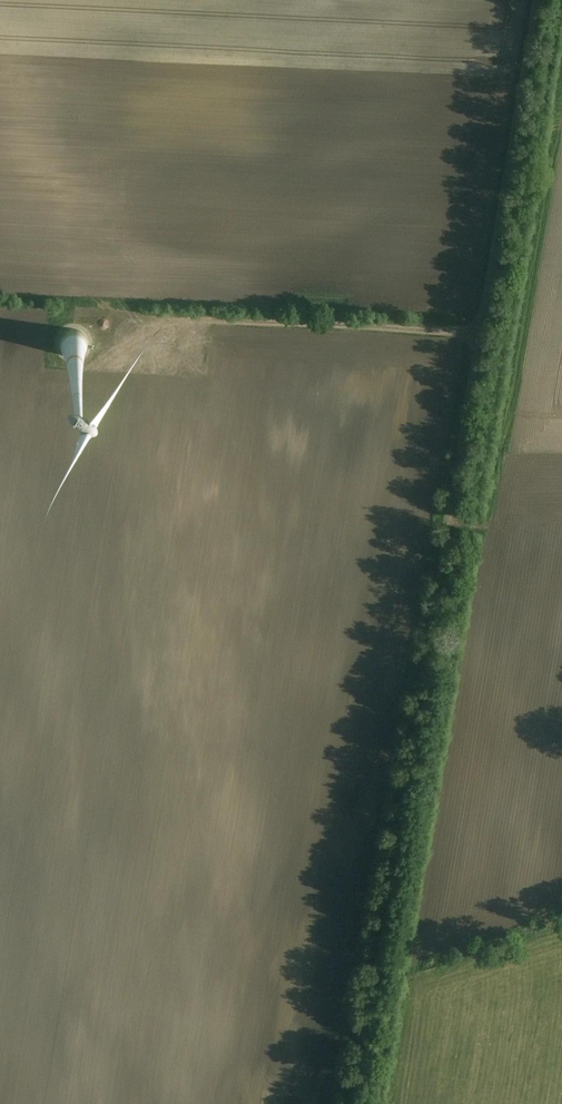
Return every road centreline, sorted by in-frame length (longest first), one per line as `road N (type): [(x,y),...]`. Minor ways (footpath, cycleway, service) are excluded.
road 1 (unclassified): [(347,1103),(535,0)]
road 2 (track): [(83,317),(479,333)]

